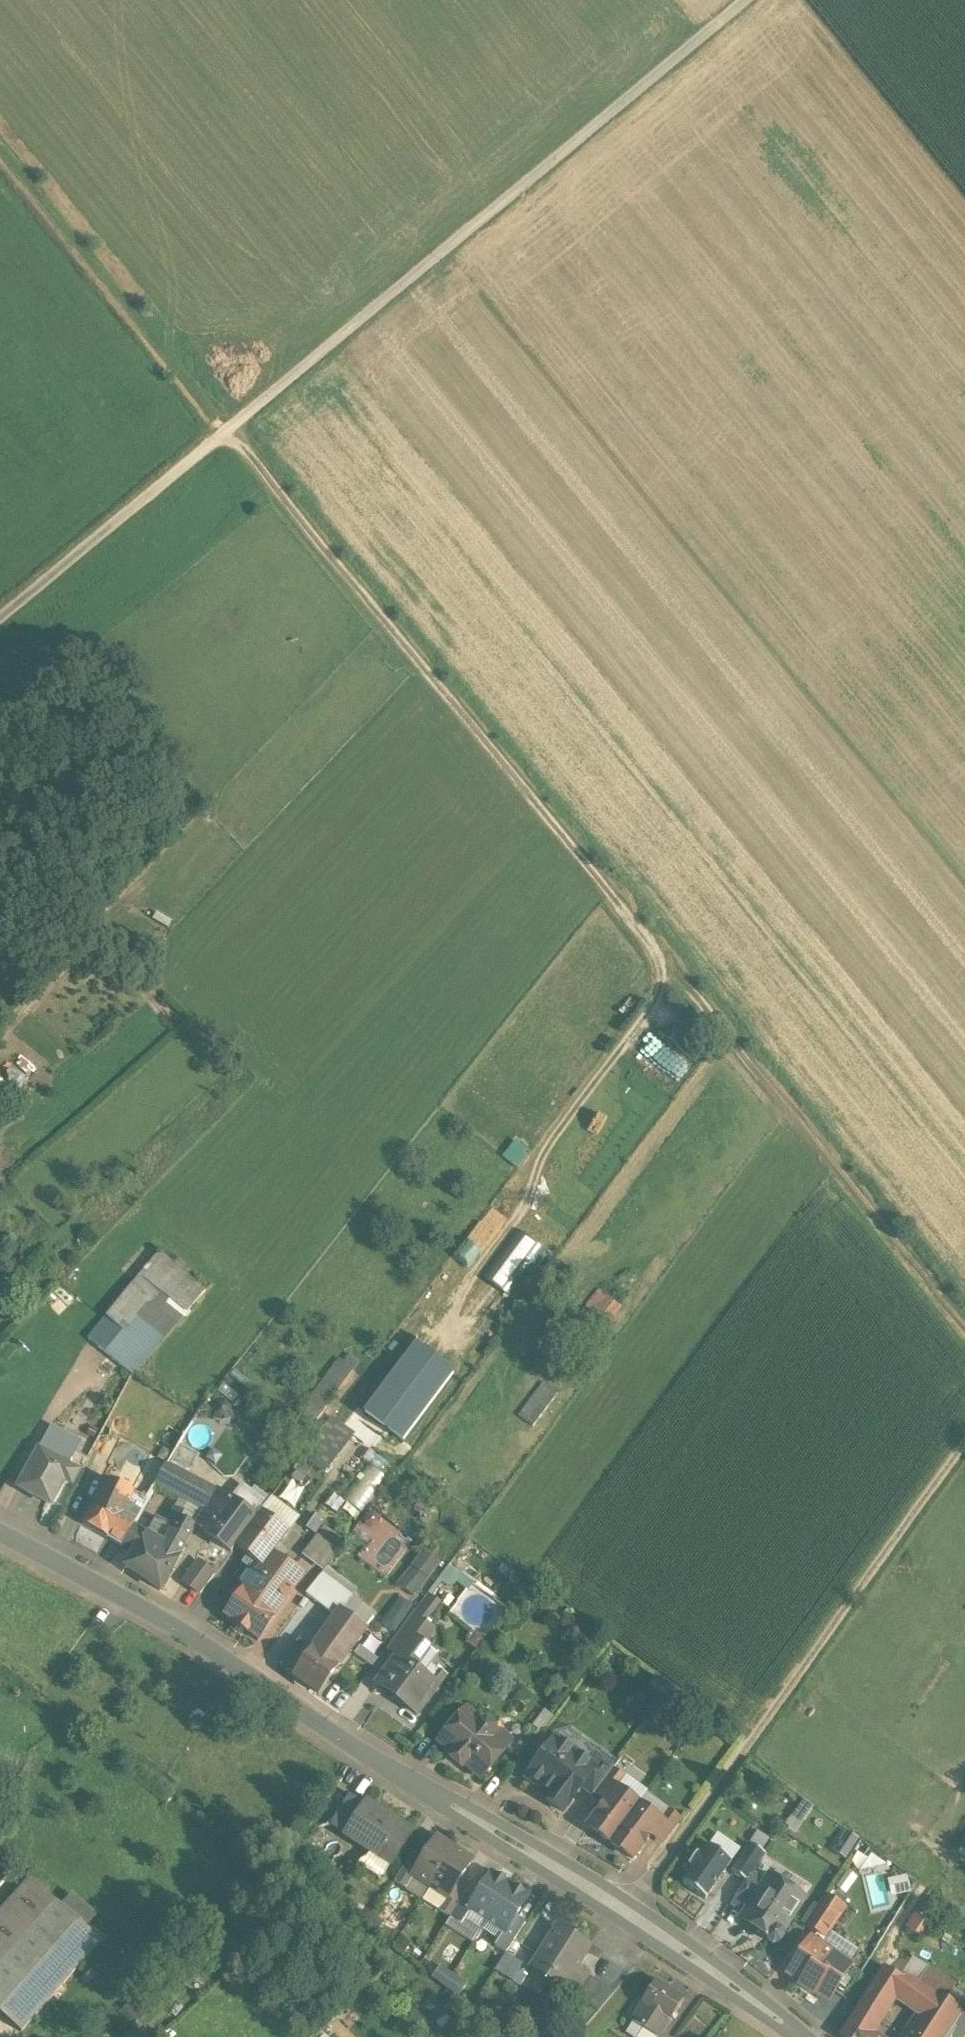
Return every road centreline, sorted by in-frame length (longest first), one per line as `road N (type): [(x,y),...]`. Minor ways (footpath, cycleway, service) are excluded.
road 1 (track): [(964,1333),(224,432)]
road 2 (track): [(746,0),(0,619)]
road 3 (track): [(619,1923),(964,1446)]
road 4 (residential): [(0,1538),(189,1640),(413,1783)]
road 5 (residential): [(805,2036),(633,1904),(461,1802),(413,1783)]
road 6 (residential): [(413,1783),(792,2036)]
road 7 (track): [(0,156),(224,432)]

